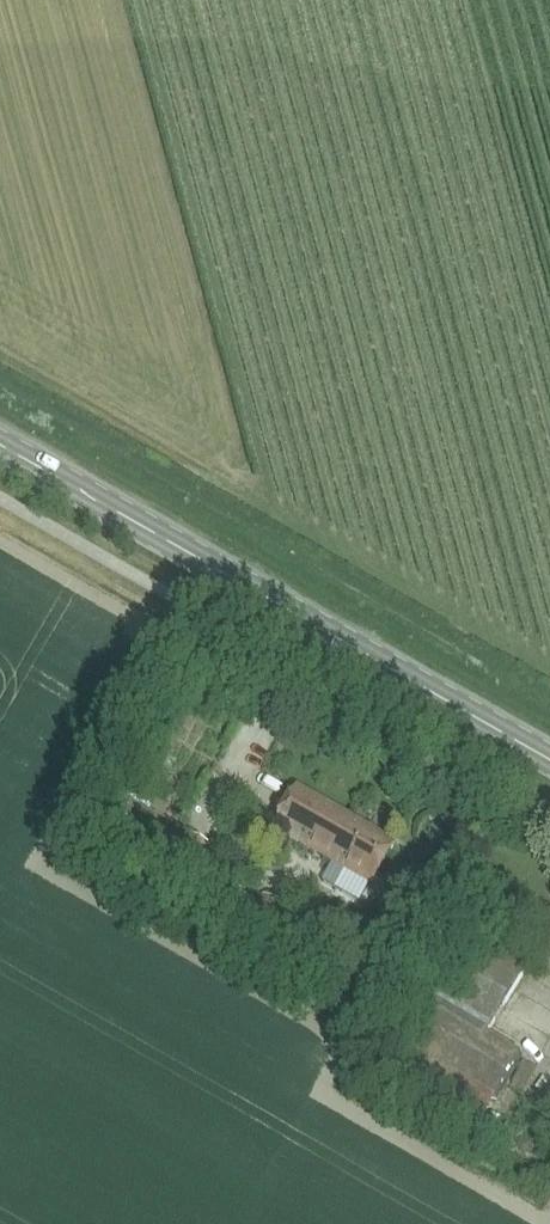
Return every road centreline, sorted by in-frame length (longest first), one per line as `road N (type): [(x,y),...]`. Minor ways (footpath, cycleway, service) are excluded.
road 1 (primary): [(549,760),(0,445)]

